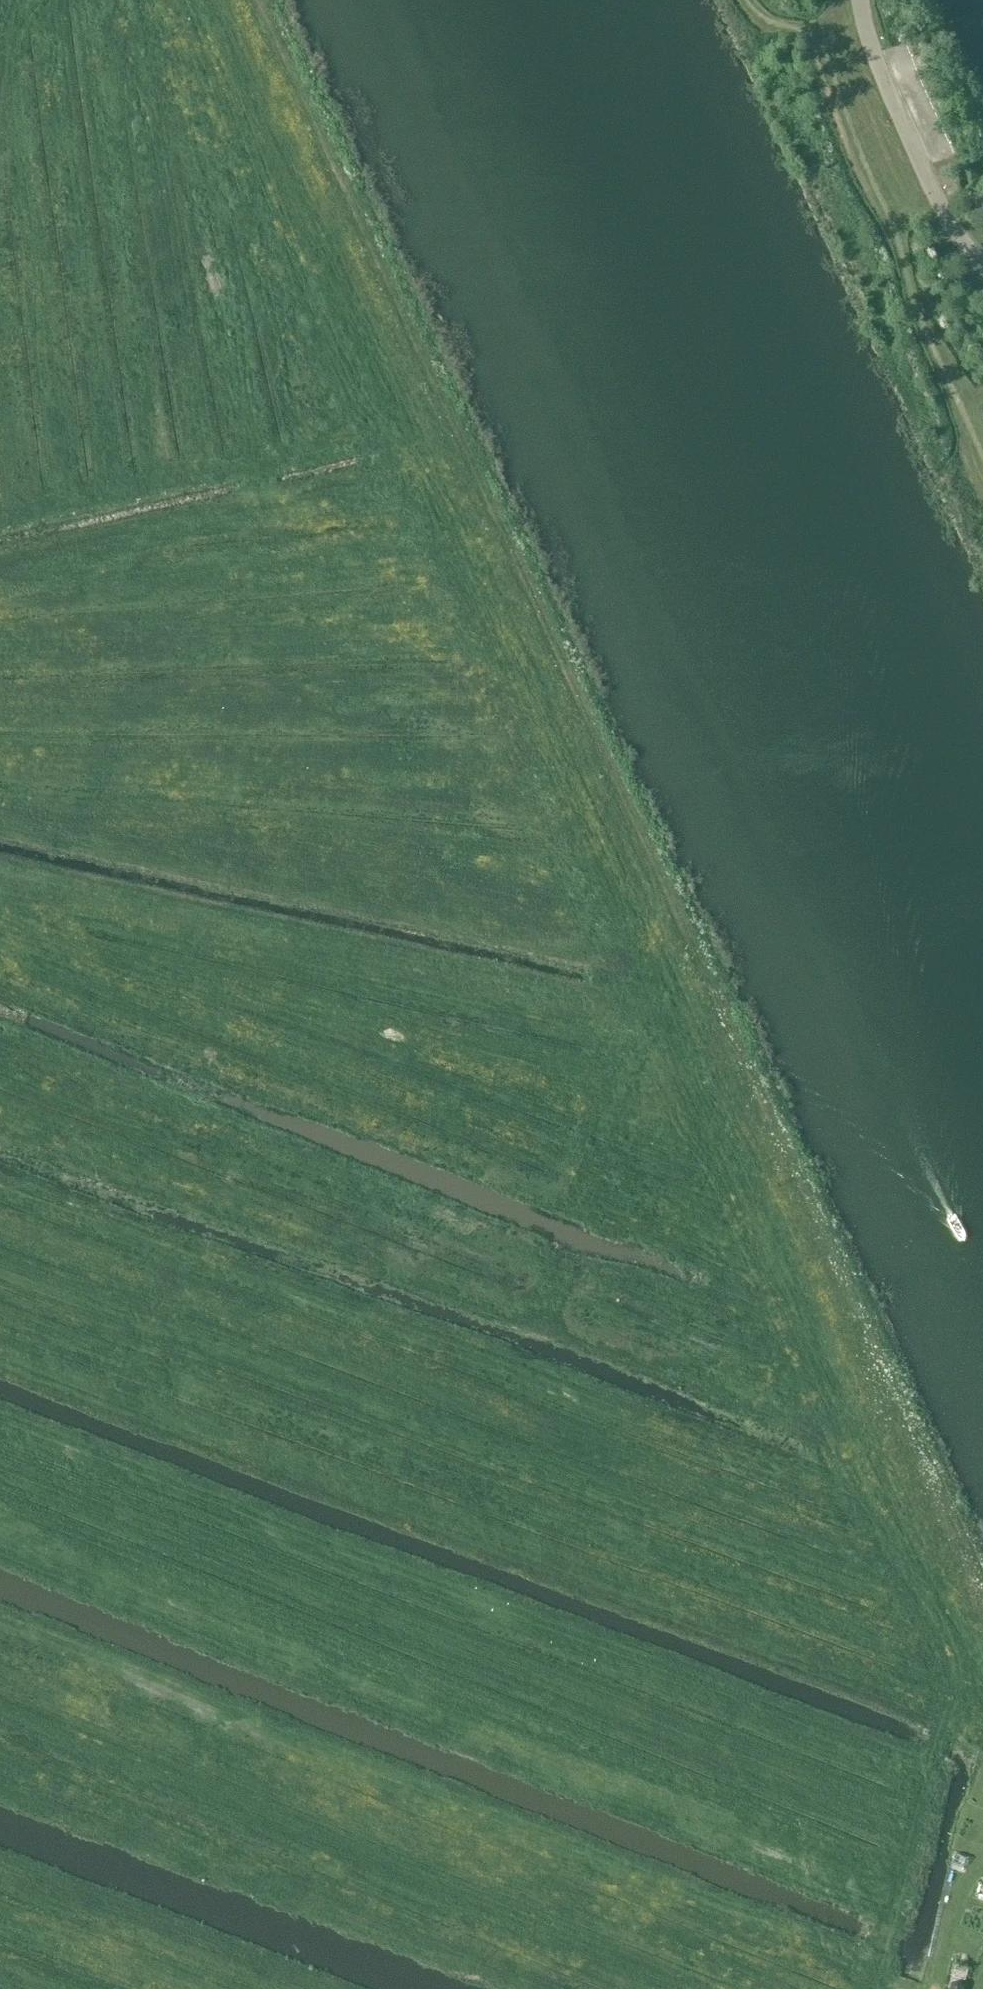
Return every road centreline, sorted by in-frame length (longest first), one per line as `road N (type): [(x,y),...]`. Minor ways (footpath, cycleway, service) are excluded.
road 1 (residential): [(982,266),(938,198),(882,78),(859,0)]

